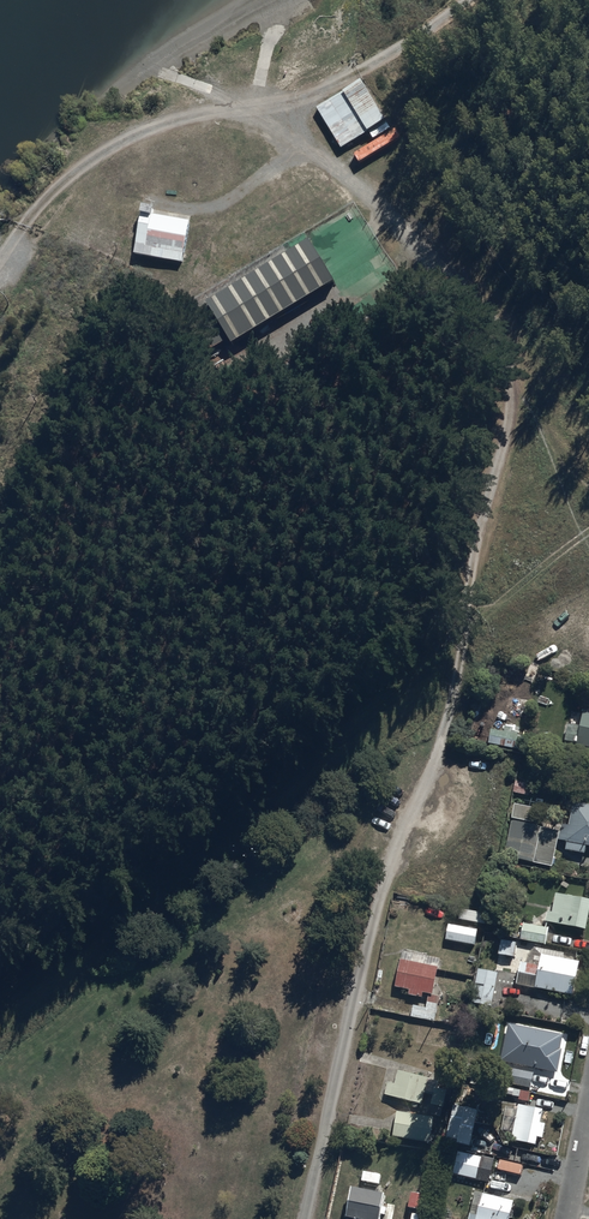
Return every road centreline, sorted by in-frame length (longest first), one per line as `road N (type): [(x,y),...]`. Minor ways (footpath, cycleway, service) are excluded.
road 1 (residential): [(588,688),(511,669),(447,730),(366,955),(306,1218)]
road 2 (residential): [(588,1099),(566,1218)]

